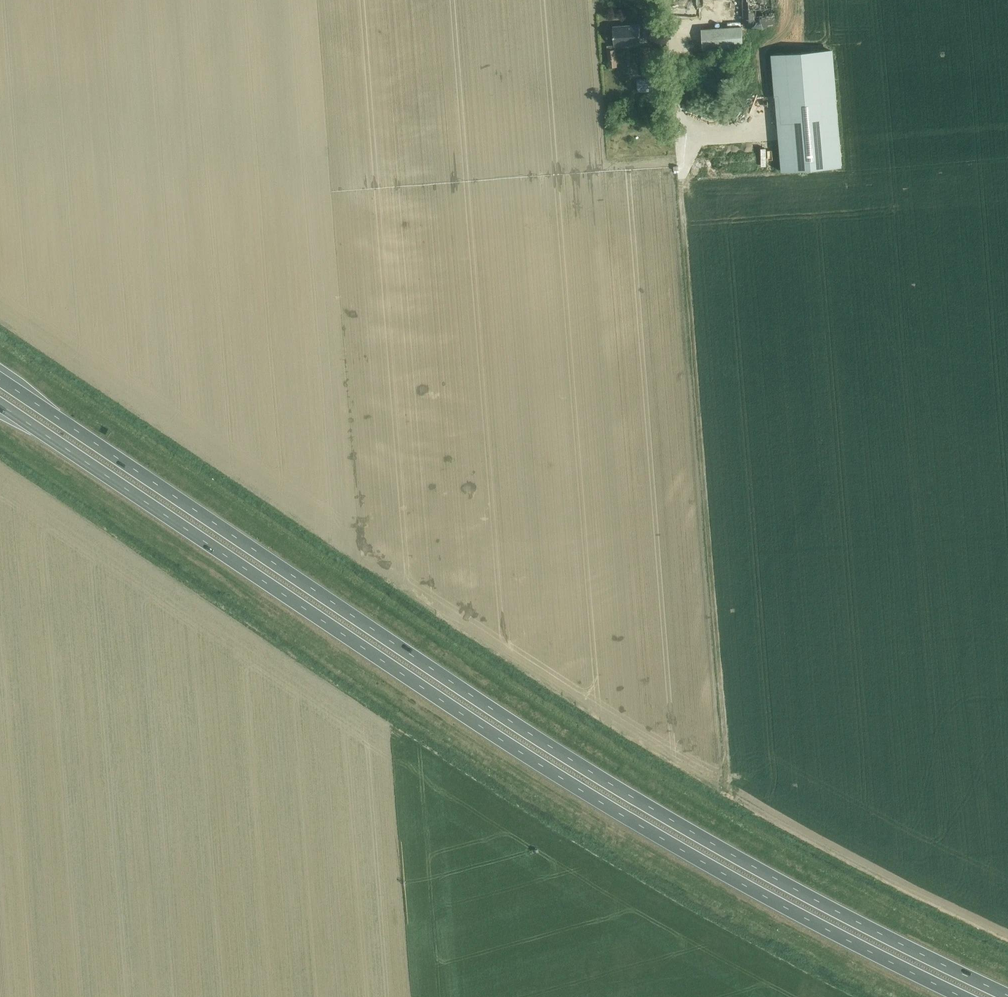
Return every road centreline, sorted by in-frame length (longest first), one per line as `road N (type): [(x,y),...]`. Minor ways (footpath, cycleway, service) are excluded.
road 1 (trunk): [(1007,989),(741,852),(516,720),(0,378)]
road 2 (trunk): [(0,407),(501,744),(724,877),(959,996)]

